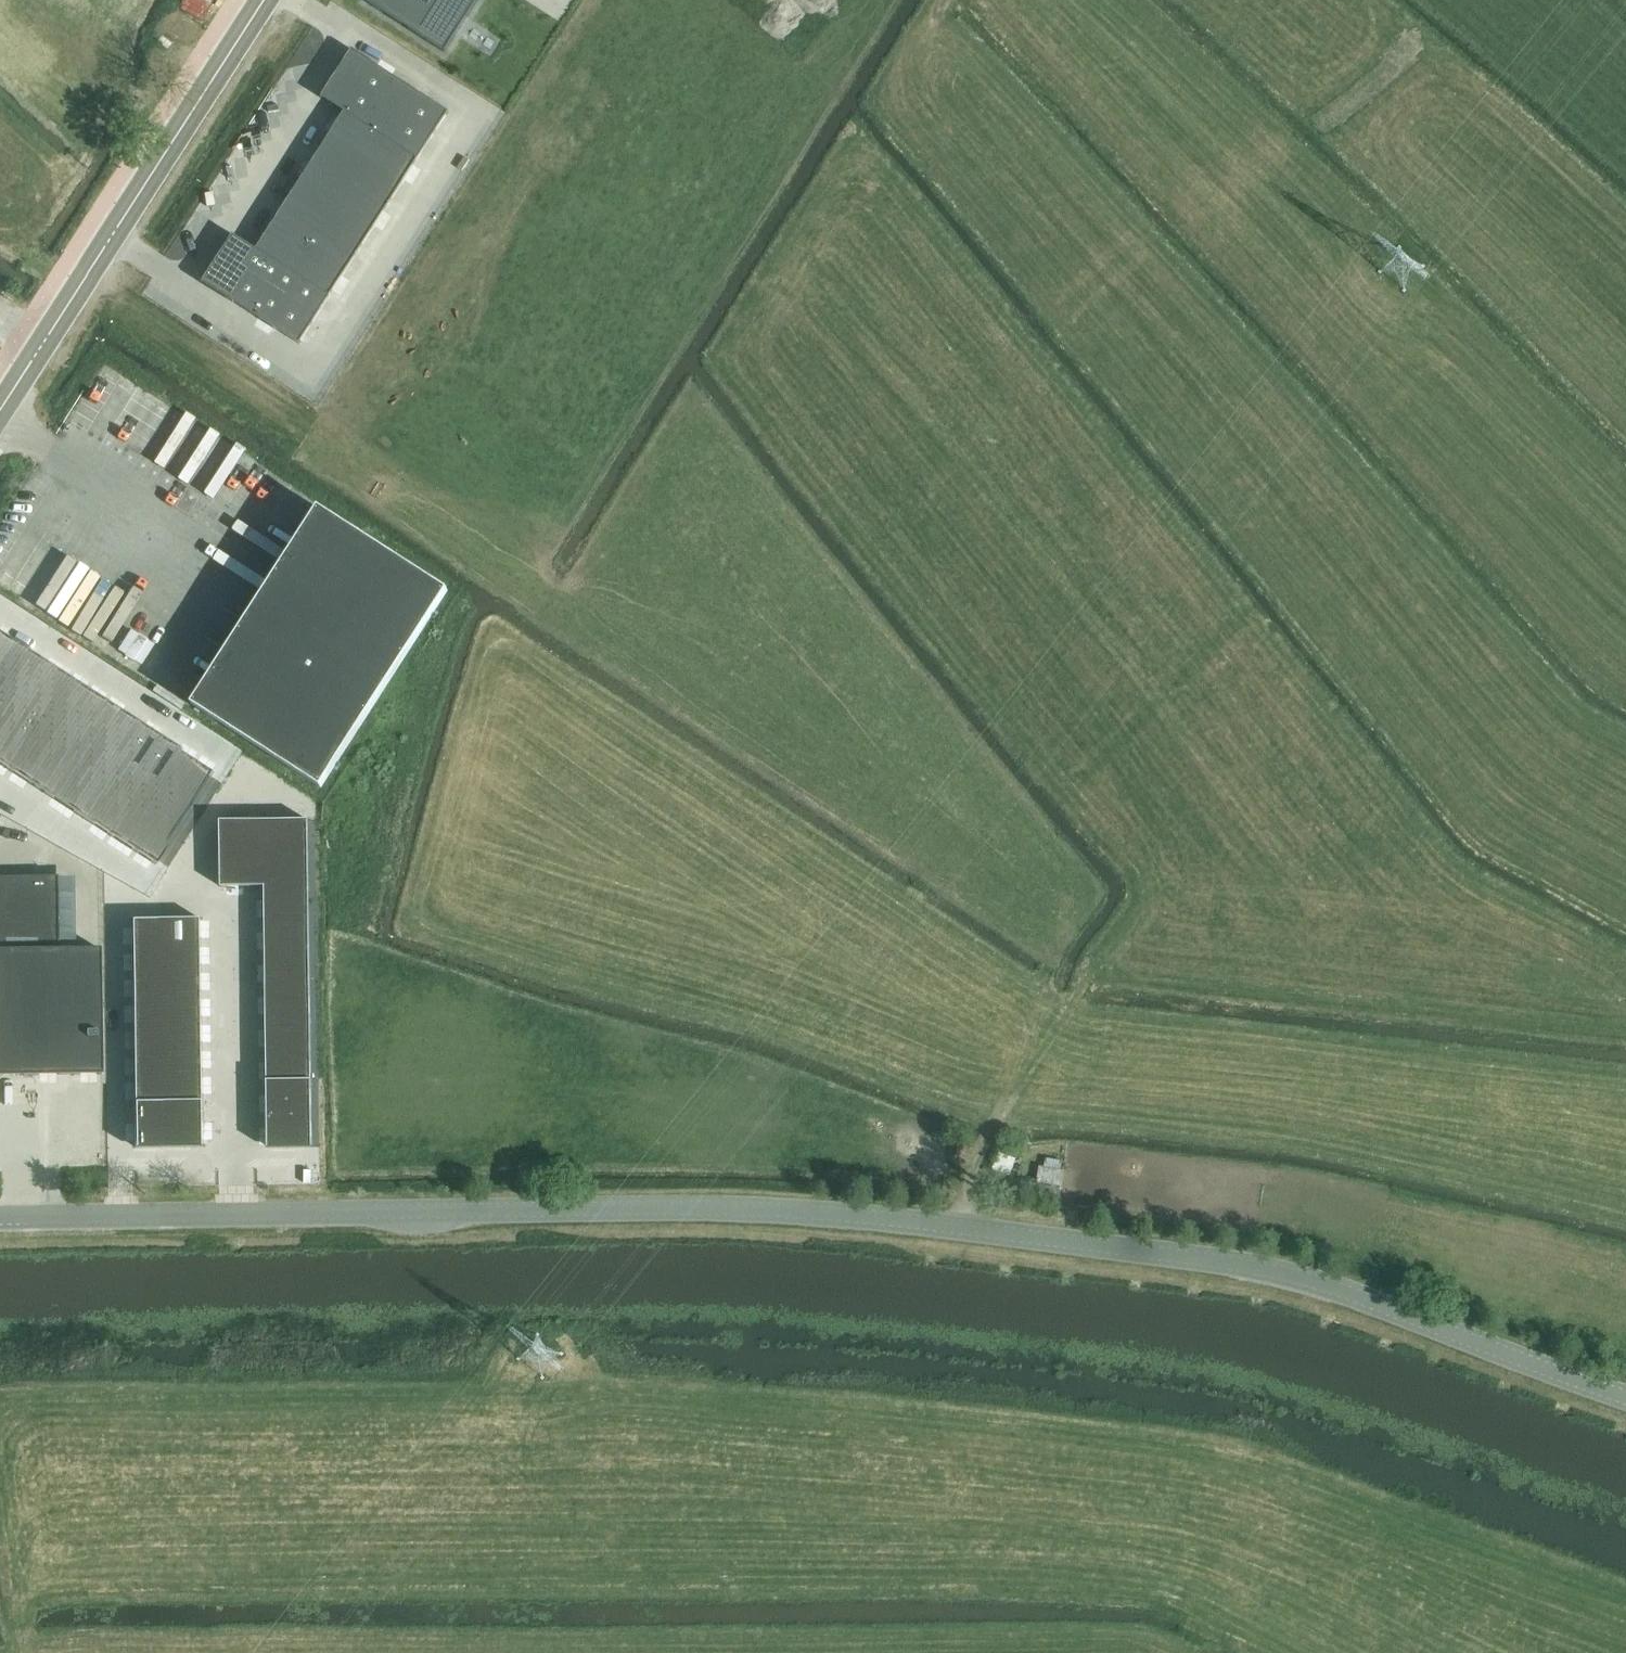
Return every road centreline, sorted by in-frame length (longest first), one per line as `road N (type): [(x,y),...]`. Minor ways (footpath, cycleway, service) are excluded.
road 1 (tertiary): [(1625,1396),(1278,1271),(892,1218),(692,1207),(0,1218)]
road 2 (unclassified): [(0,412),(265,0)]

